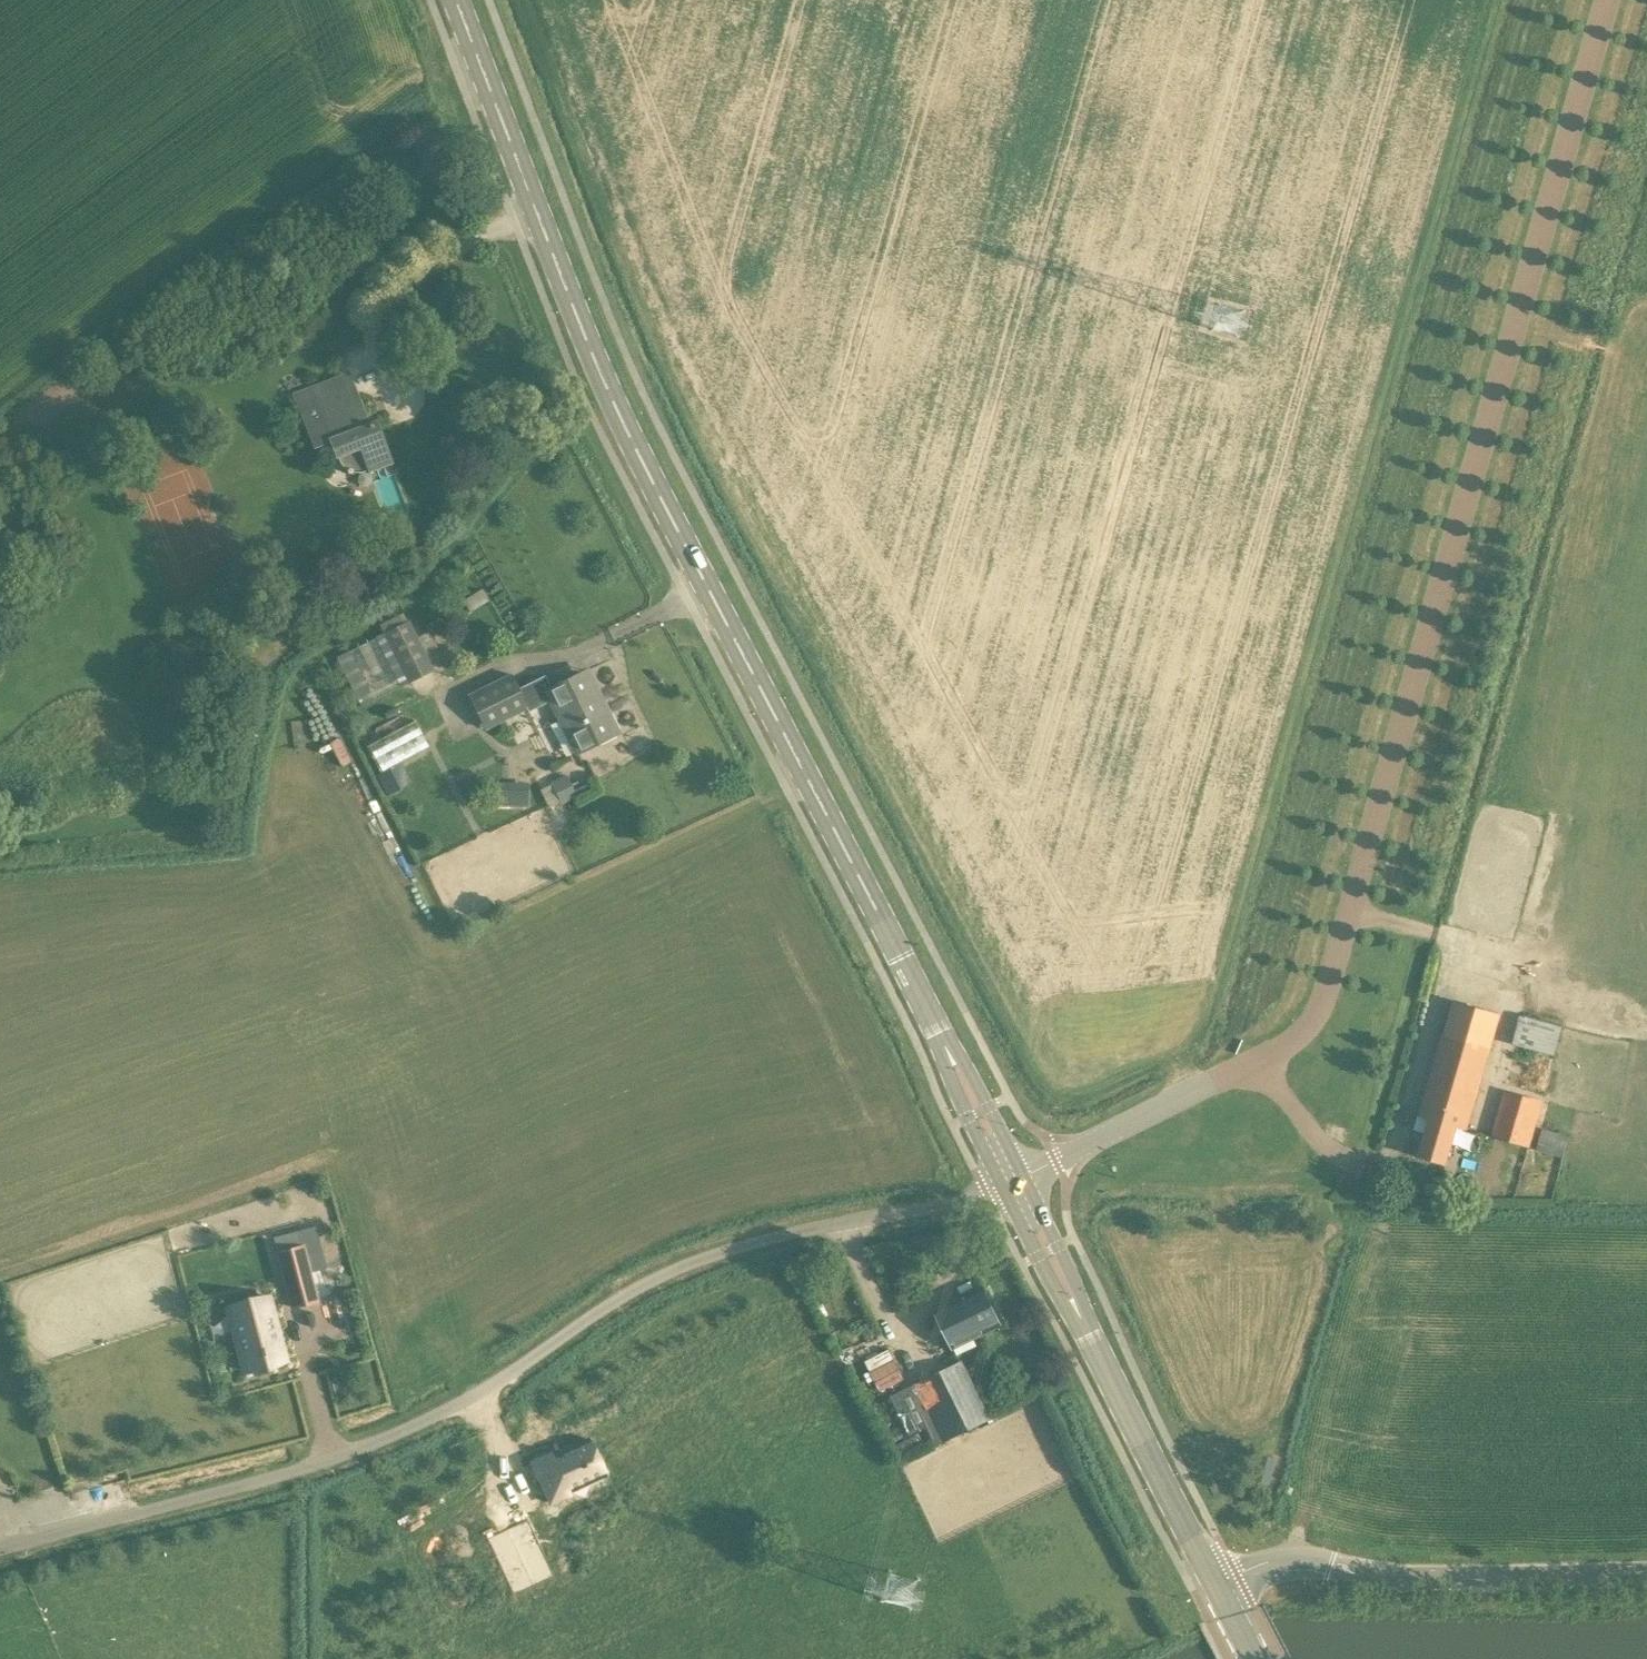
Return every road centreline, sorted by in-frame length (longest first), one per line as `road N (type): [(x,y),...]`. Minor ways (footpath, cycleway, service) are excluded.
road 1 (unclassified): [(1014,1182),(1289,1044),(1314,1022),(1608,0)]
road 2 (tertiary): [(1014,1182),(612,400),(456,0)]
road 3 (unclassified): [(0,1549),(279,1475),(383,1438),(481,1390),(645,1283),(700,1260),(1014,1182)]
road 4 (tertiary): [(1216,1587),(1014,1182)]
road 5 (tertiary): [(1646,1572),(1388,1579),(1298,1559),(1268,1562),(1216,1587)]

